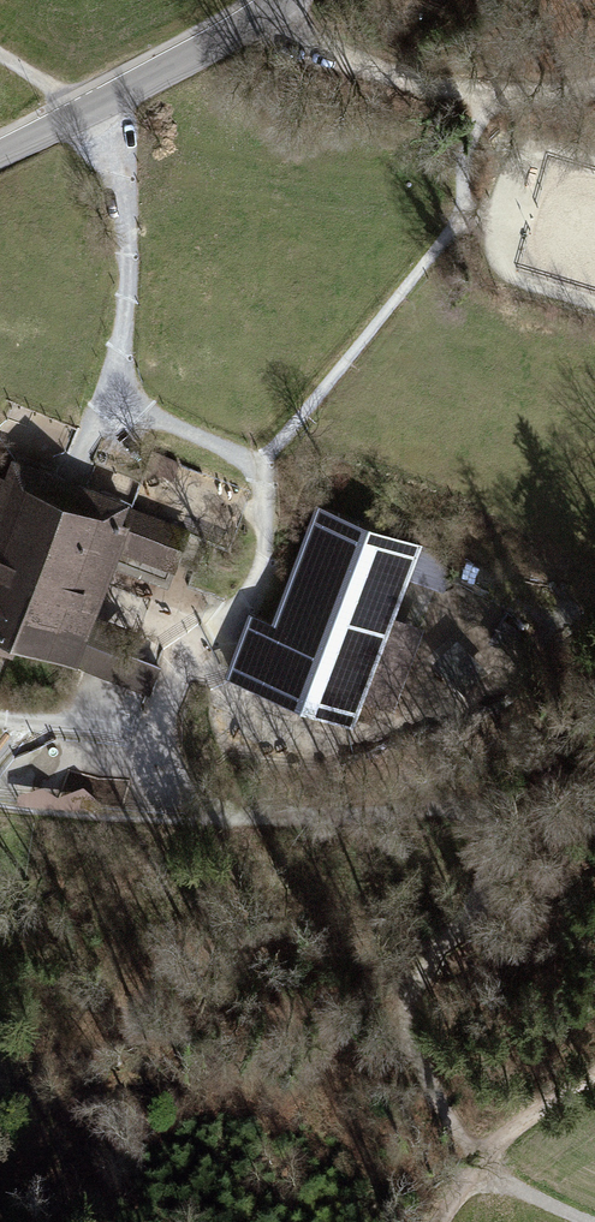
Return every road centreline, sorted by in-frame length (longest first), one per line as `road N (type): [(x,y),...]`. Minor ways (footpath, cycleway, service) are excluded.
road 1 (track): [(0,59),(86,115),(123,189),(132,292),(118,399),(259,475),(269,541),(228,619),(183,681),(163,729),(177,787),(232,814),(464,809),(483,827),(489,847),(475,891),(410,992),(402,1035),(449,1123)]
road 2 (track): [(594,80),(465,86),(255,27)]
road 3 (unclassified): [(0,158),(255,27),(287,0)]
road 4 (track): [(163,729),(0,722)]
road 5 (track): [(594,1083),(476,1153)]
road 6 (track): [(592,1221),(533,1197),(476,1153)]

